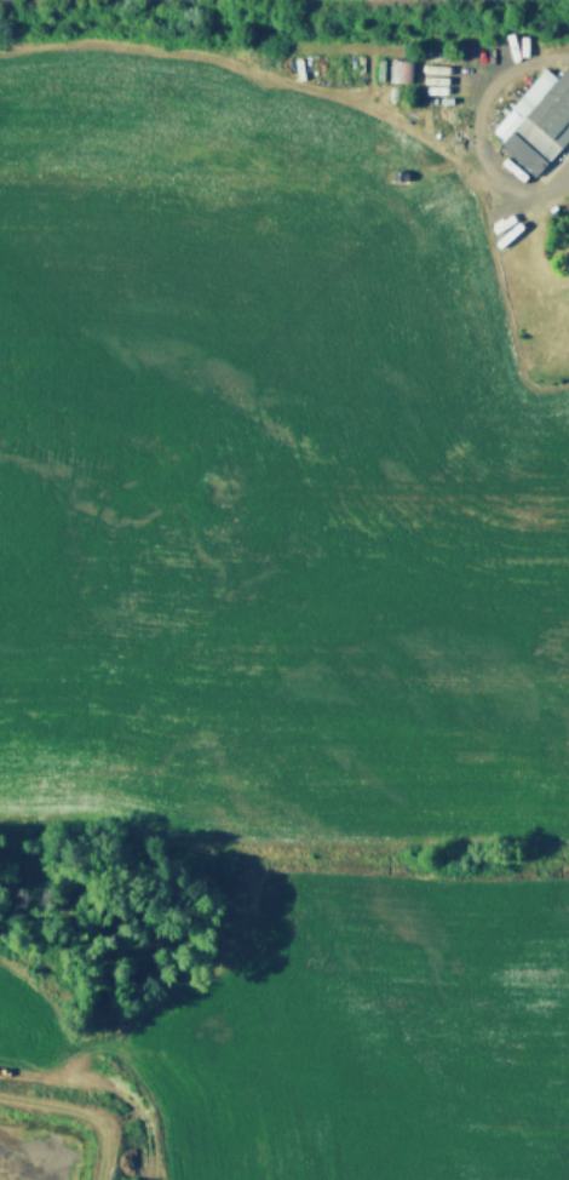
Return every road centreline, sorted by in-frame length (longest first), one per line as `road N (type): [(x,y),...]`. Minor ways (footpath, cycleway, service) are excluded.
road 1 (track): [(0,1040),(57,1043),(114,1031),(280,936)]

